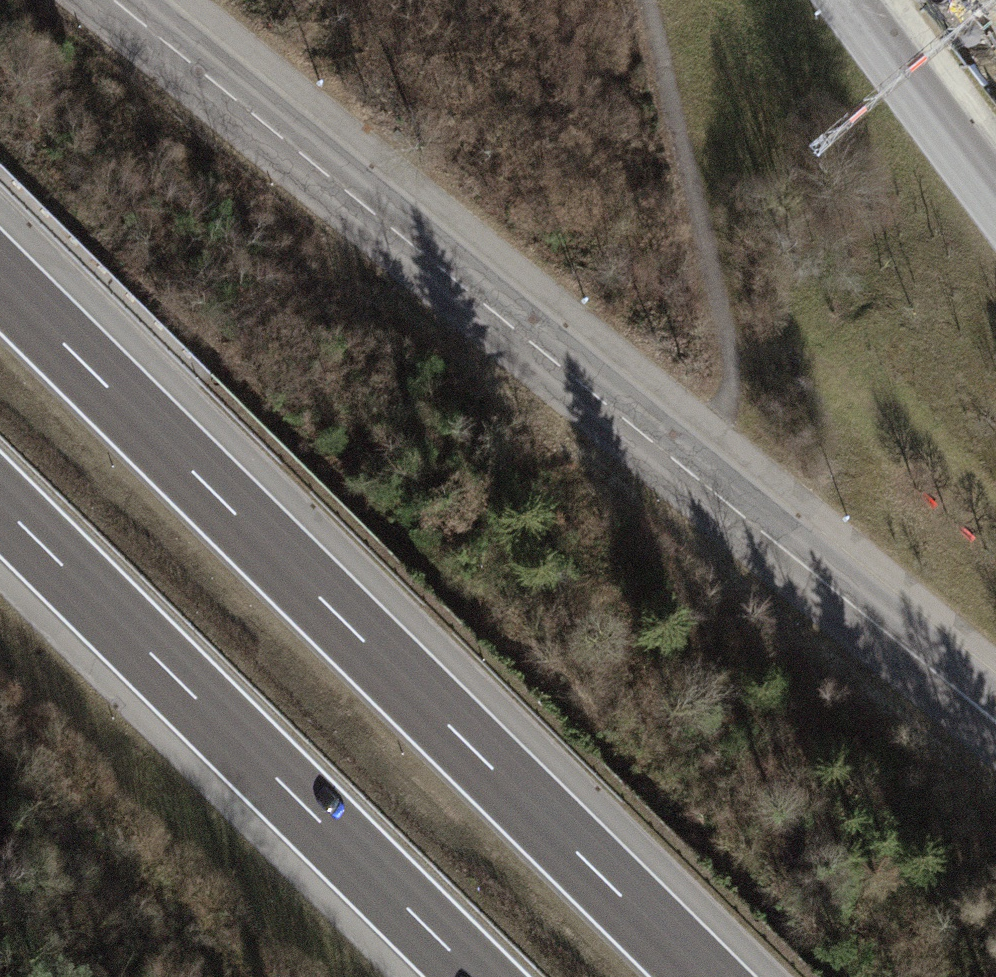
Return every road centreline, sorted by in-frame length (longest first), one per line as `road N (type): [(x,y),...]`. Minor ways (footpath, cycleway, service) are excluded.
road 1 (tertiary): [(995,718),(113,0)]
road 2 (motorway): [(705,976),(0,279)]
road 3 (motorway): [(0,507),(474,976)]
road 4 (tertiary): [(995,195),(855,0)]

